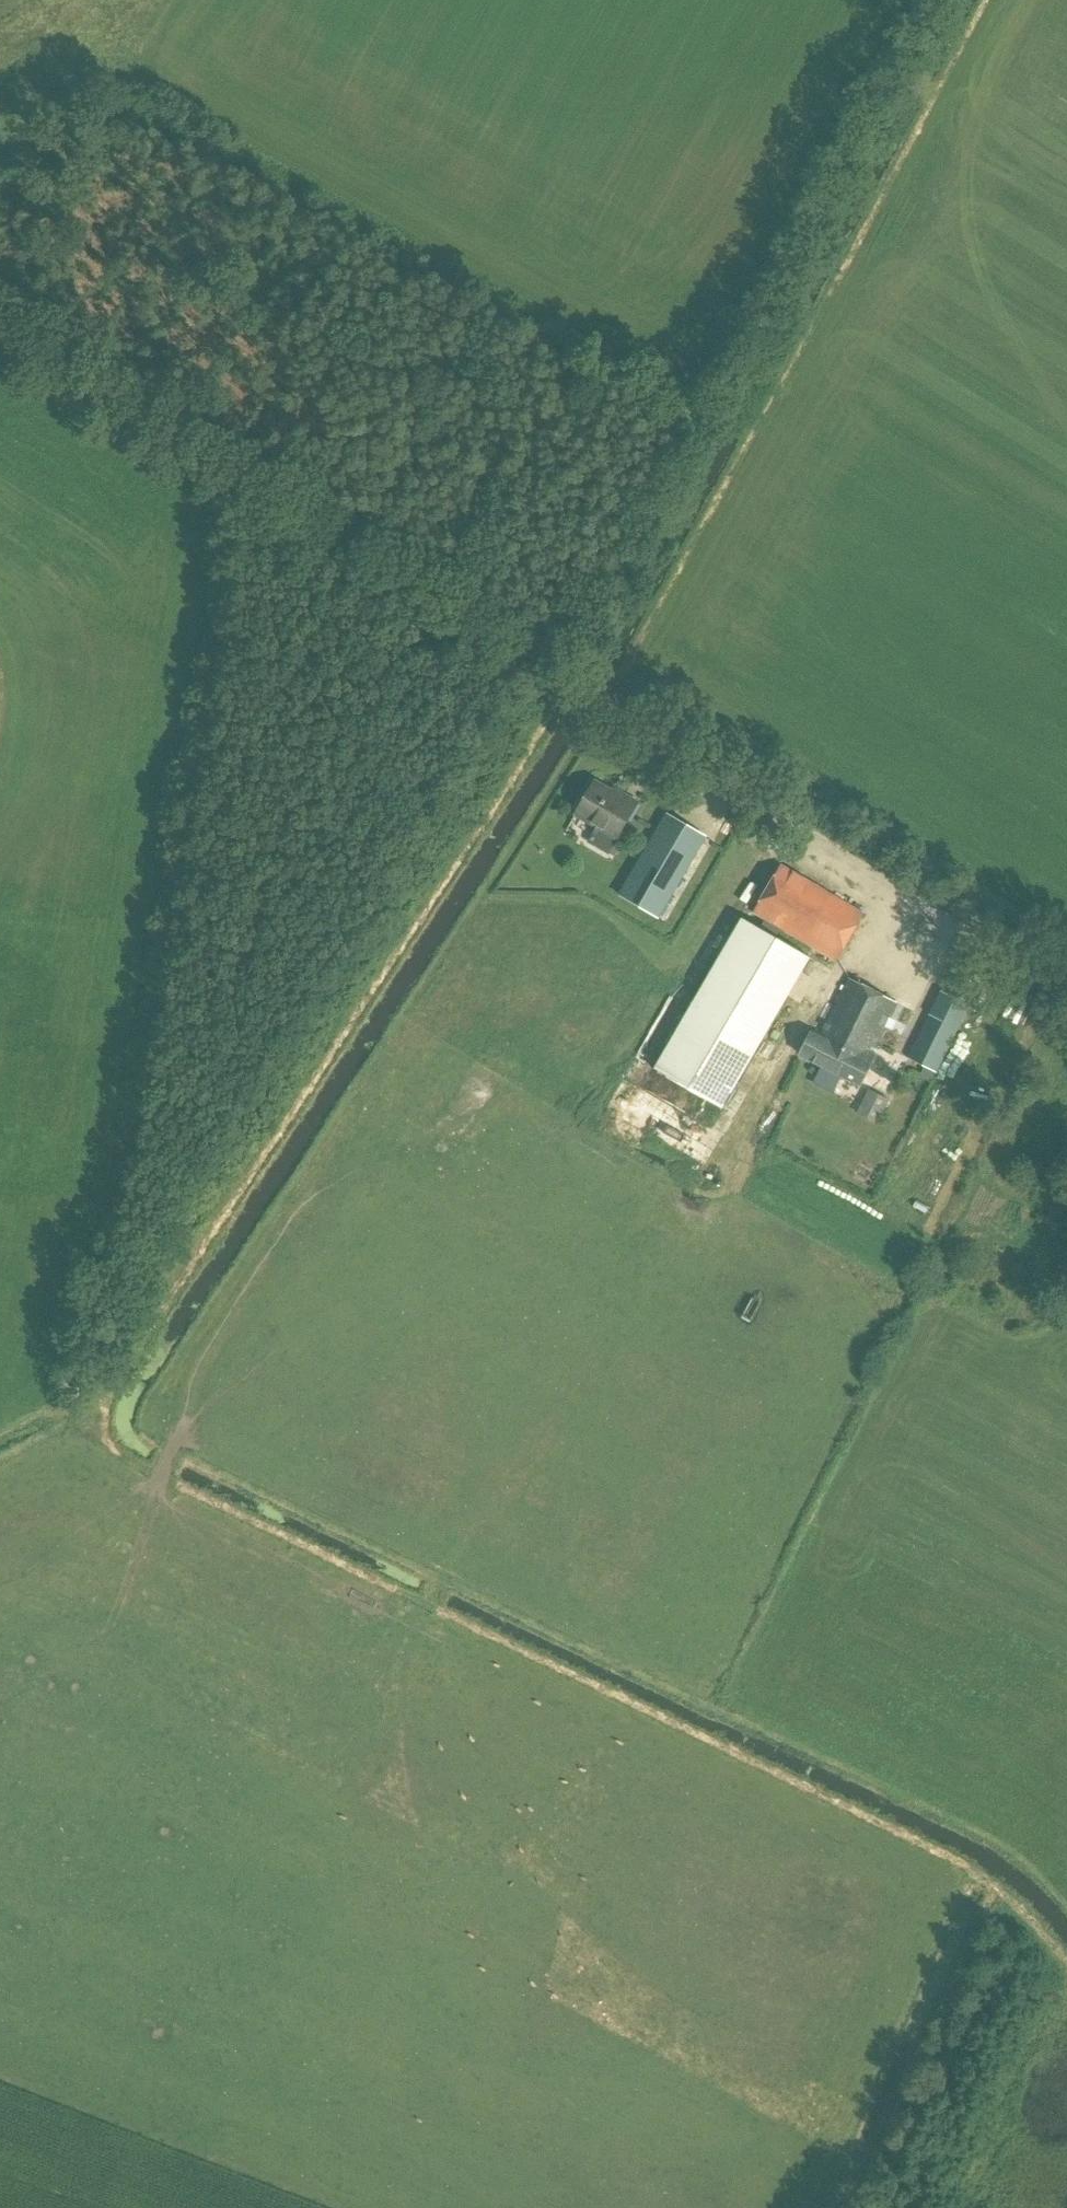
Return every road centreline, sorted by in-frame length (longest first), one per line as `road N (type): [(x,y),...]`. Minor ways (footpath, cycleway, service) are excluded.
road 1 (unclassified): [(1066,995),(0,331)]
road 2 (track): [(160,1485),(962,1862),(1066,1970)]
road 3 (track): [(564,677),(110,1386),(106,1421),(50,1411)]
road 4 (track): [(160,1485),(198,1356),(424,1067),(509,1039),(617,1088)]

